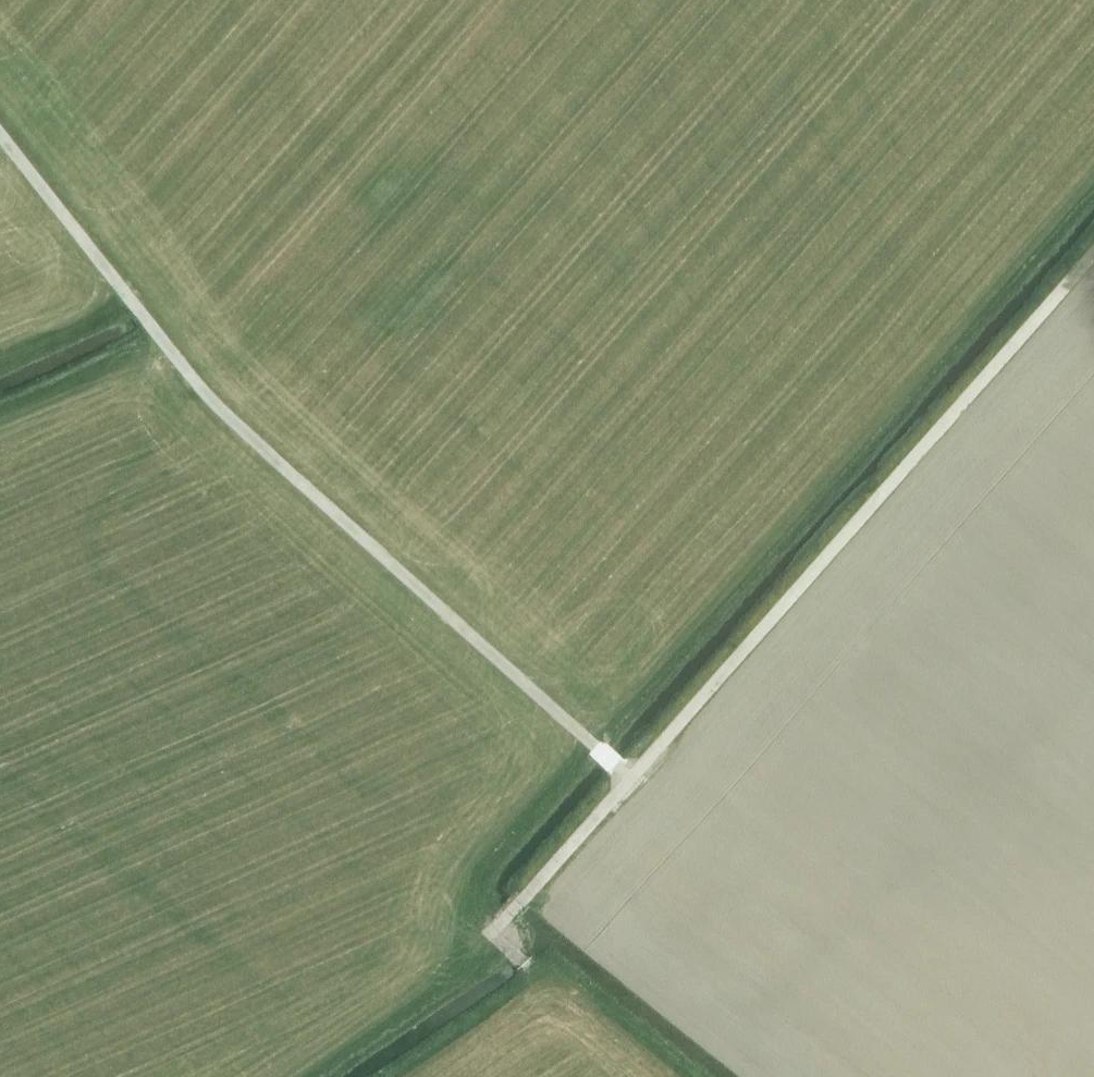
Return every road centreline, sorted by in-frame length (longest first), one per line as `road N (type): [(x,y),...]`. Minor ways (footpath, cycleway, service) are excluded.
road 1 (track): [(525,962),(494,931),(1093,253)]
road 2 (track): [(631,777),(213,399),(0,134)]

